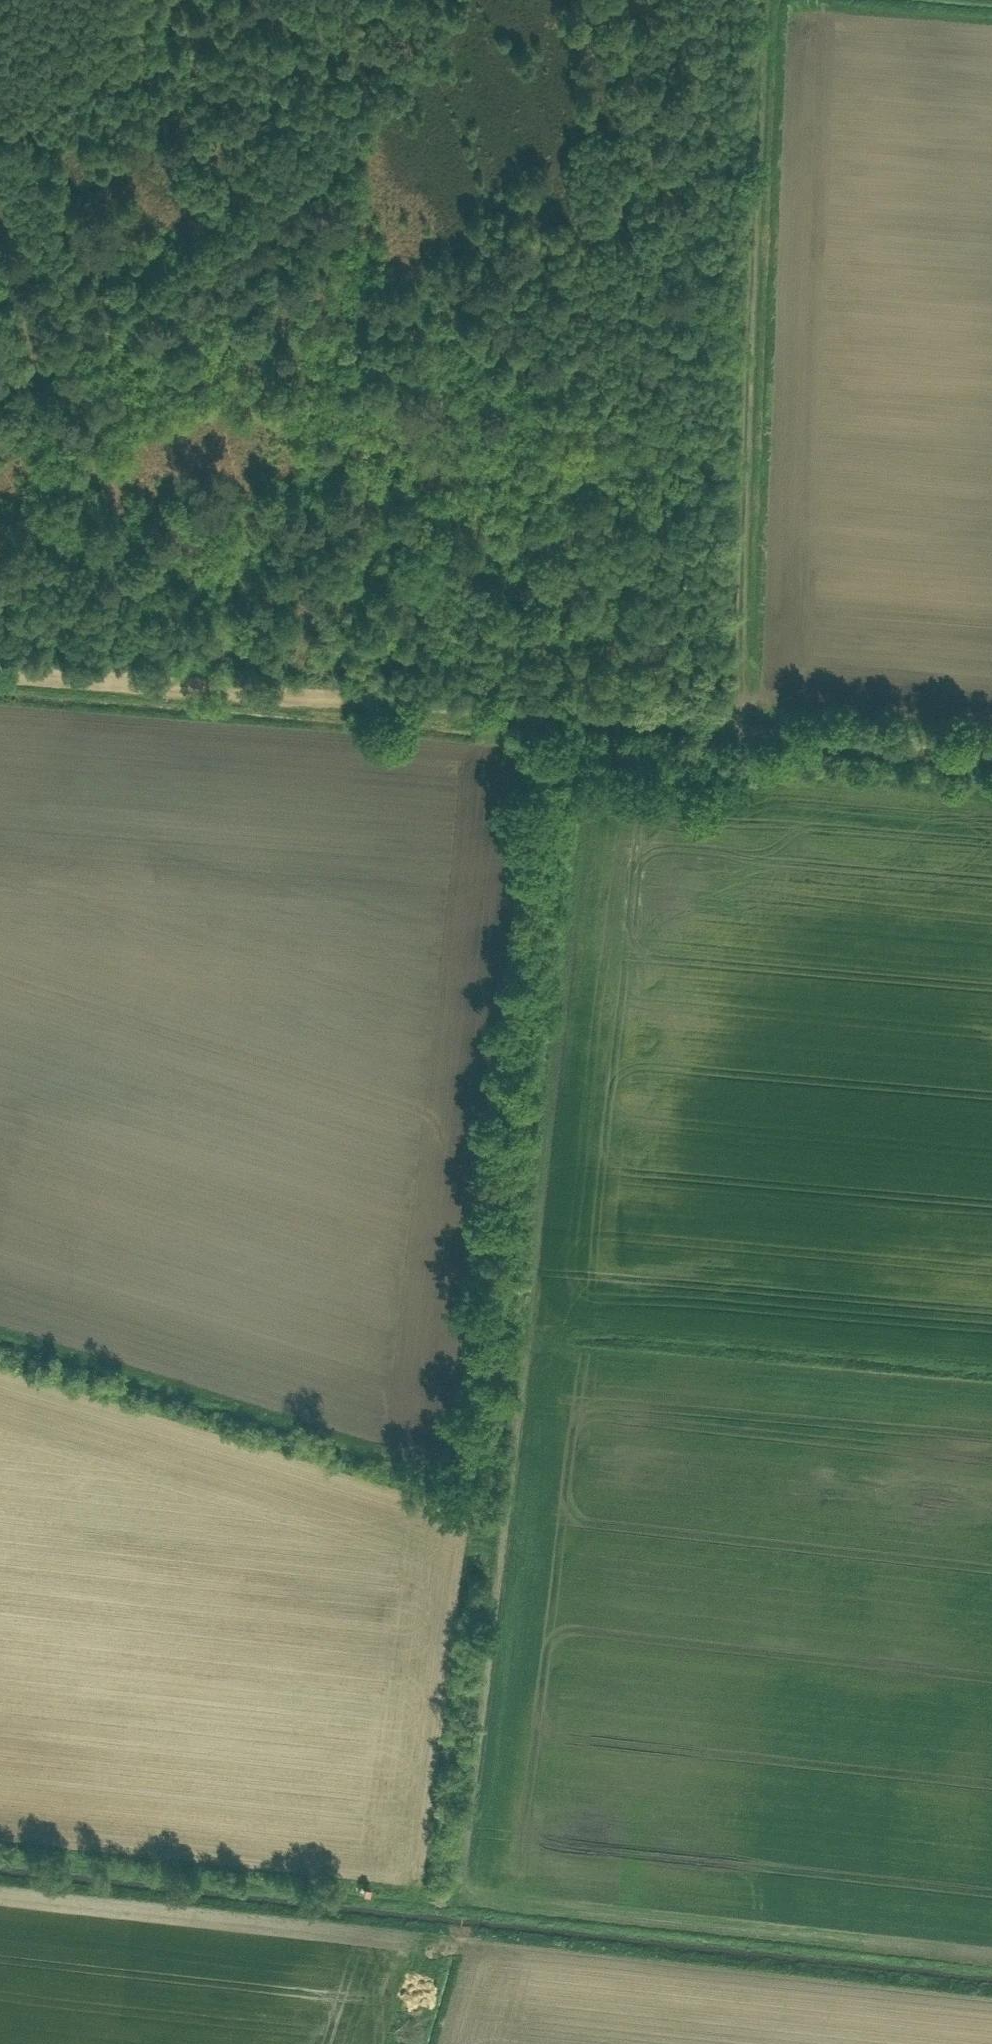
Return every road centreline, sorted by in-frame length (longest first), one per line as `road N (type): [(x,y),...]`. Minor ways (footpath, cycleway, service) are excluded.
road 1 (residential): [(991,751),(366,699)]
road 2 (track): [(366,699),(0,667)]

